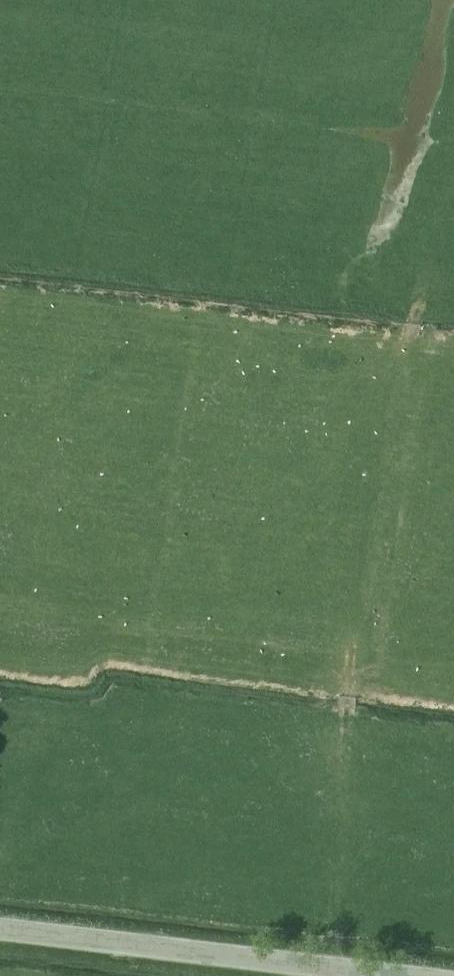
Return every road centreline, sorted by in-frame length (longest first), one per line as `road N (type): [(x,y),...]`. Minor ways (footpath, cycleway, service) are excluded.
road 1 (tertiary): [(406,975),(0,928)]

